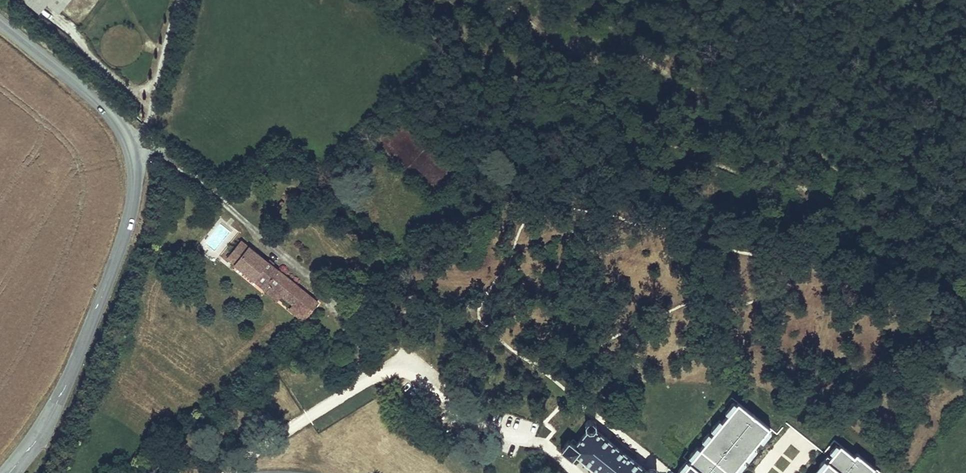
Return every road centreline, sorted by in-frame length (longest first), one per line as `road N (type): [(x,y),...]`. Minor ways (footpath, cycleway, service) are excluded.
road 1 (secondary): [(0,24),(113,118),(135,173),(129,217),(66,386),(10,472)]

